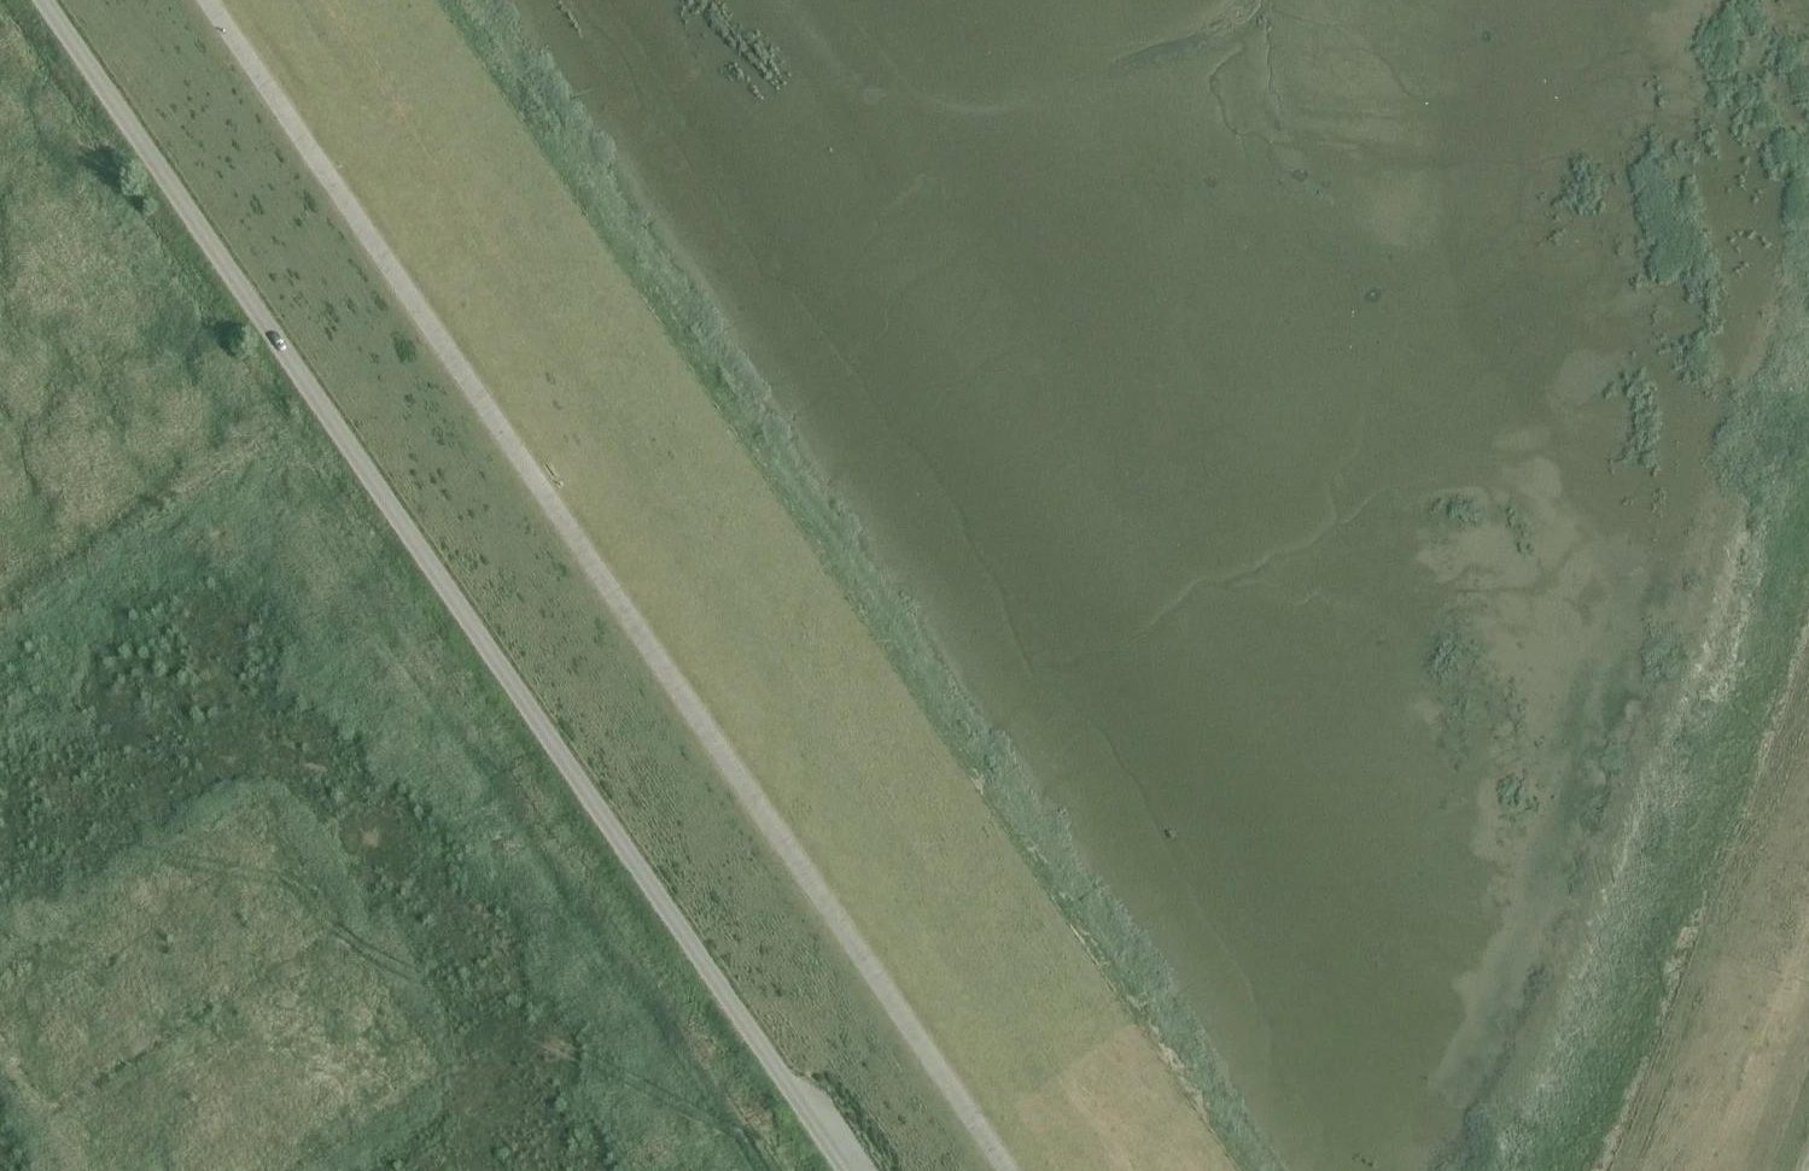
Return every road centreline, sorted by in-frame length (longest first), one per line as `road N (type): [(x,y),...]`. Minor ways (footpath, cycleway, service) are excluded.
road 1 (unclassified): [(42,0),(845,1170)]
road 2 (unclassified): [(198,0),(1000,1170)]

